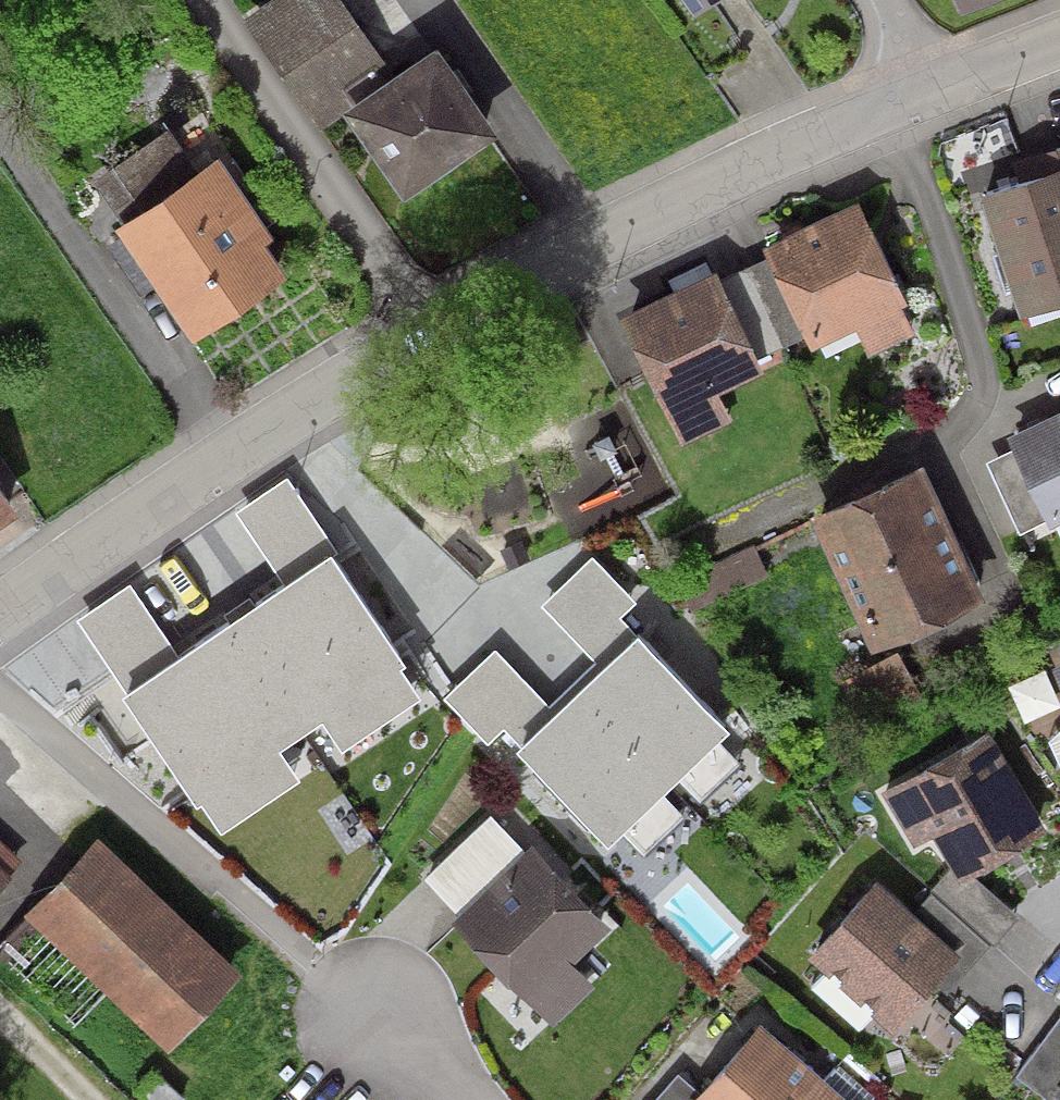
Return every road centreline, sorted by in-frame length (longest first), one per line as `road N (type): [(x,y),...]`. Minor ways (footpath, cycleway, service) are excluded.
road 1 (residential): [(433,329),(600,237),(943,86)]
road 2 (residential): [(0,605),(223,453),(433,329)]
road 3 (residential): [(194,0),(433,329)]
road 4 (residential): [(943,86),(1059,48)]
road 5 (residential): [(378,1020),(468,1099)]

